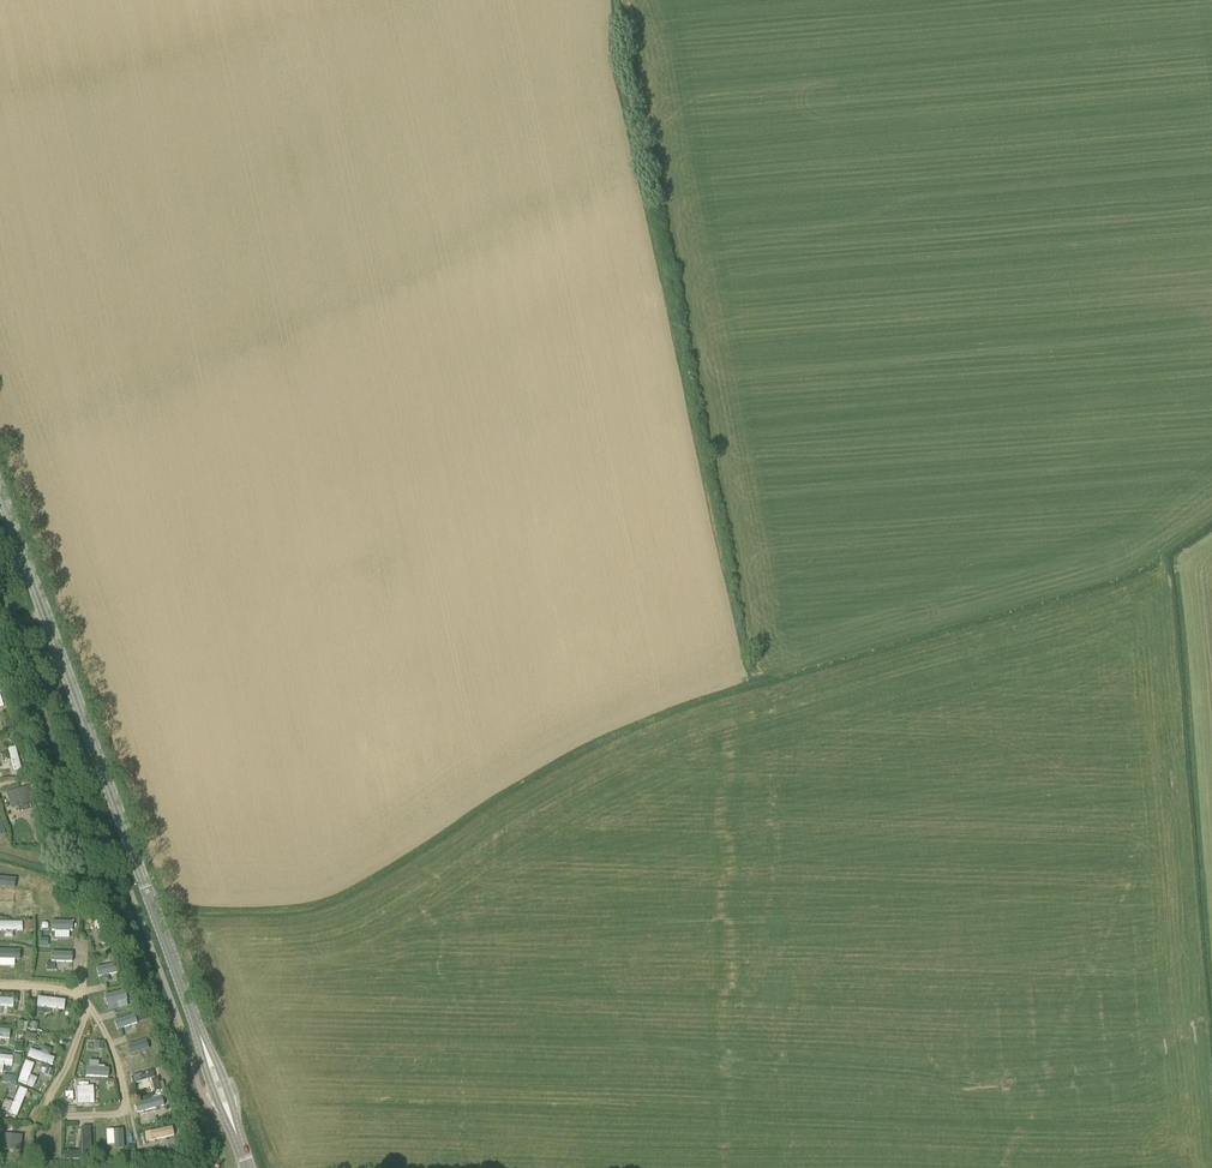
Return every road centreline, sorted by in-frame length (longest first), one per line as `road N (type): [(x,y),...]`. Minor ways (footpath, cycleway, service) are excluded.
road 1 (tertiary): [(250,1167),(0,486)]

